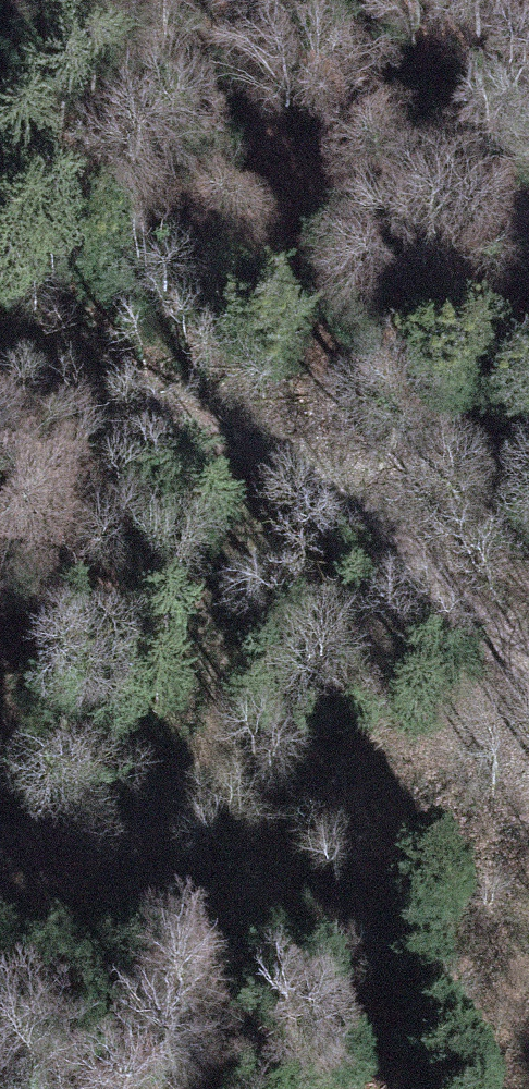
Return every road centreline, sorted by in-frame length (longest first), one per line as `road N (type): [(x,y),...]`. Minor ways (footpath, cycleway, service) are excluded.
road 1 (track): [(0,365),(159,404),(299,470),(389,530),(528,657)]
road 2 (track): [(0,906),(106,858),(153,829),(184,794),(202,751),(214,645),(232,584),(299,470)]
road 3 (track): [(343,500),(528,448)]

